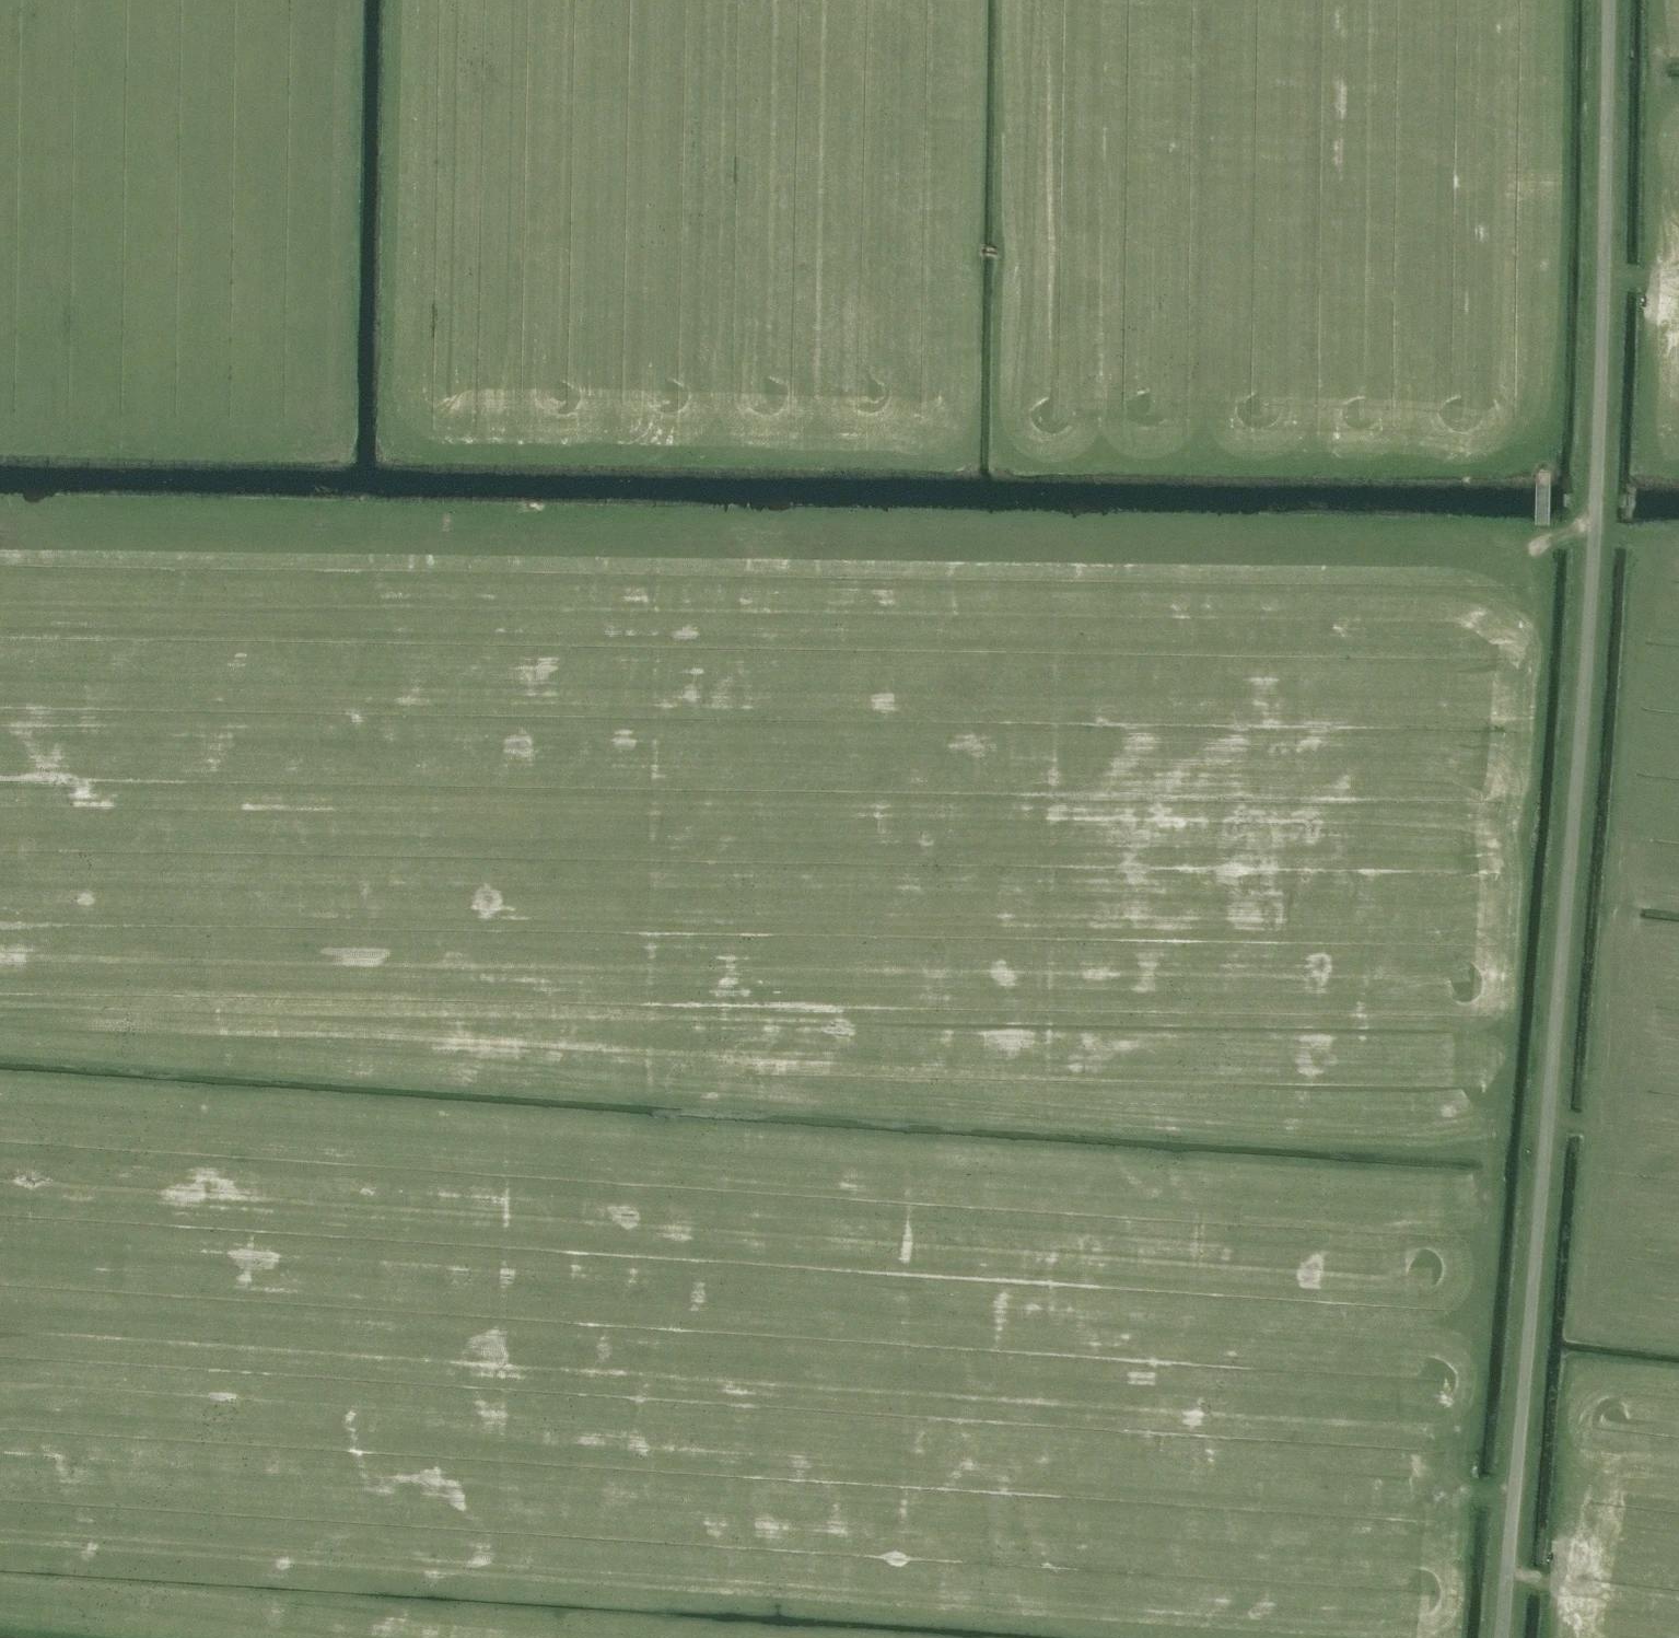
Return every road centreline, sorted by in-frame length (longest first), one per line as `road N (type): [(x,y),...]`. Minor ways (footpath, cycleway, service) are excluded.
road 1 (unclassified): [(1503,1637),(1596,497),(1606,0)]

